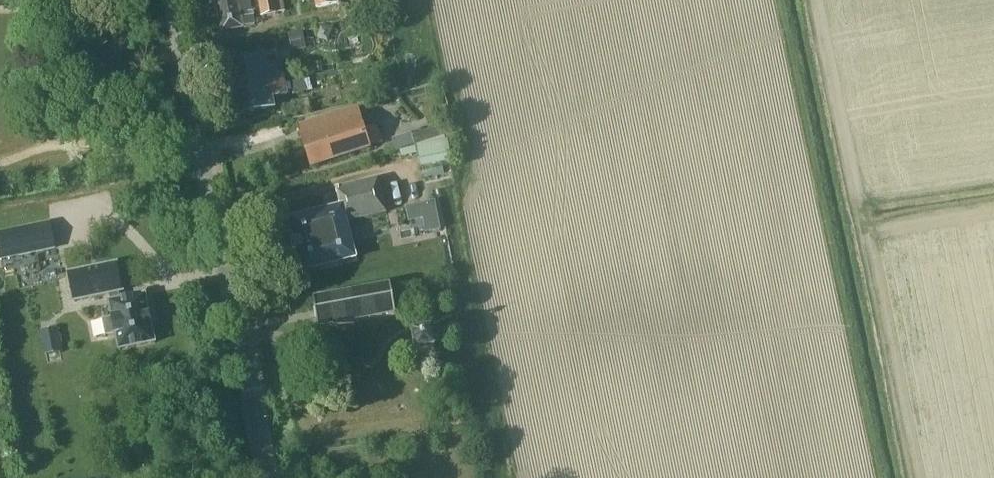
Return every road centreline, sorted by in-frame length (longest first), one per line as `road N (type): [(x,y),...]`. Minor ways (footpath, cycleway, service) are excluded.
road 1 (residential): [(267,477),(172,0)]

